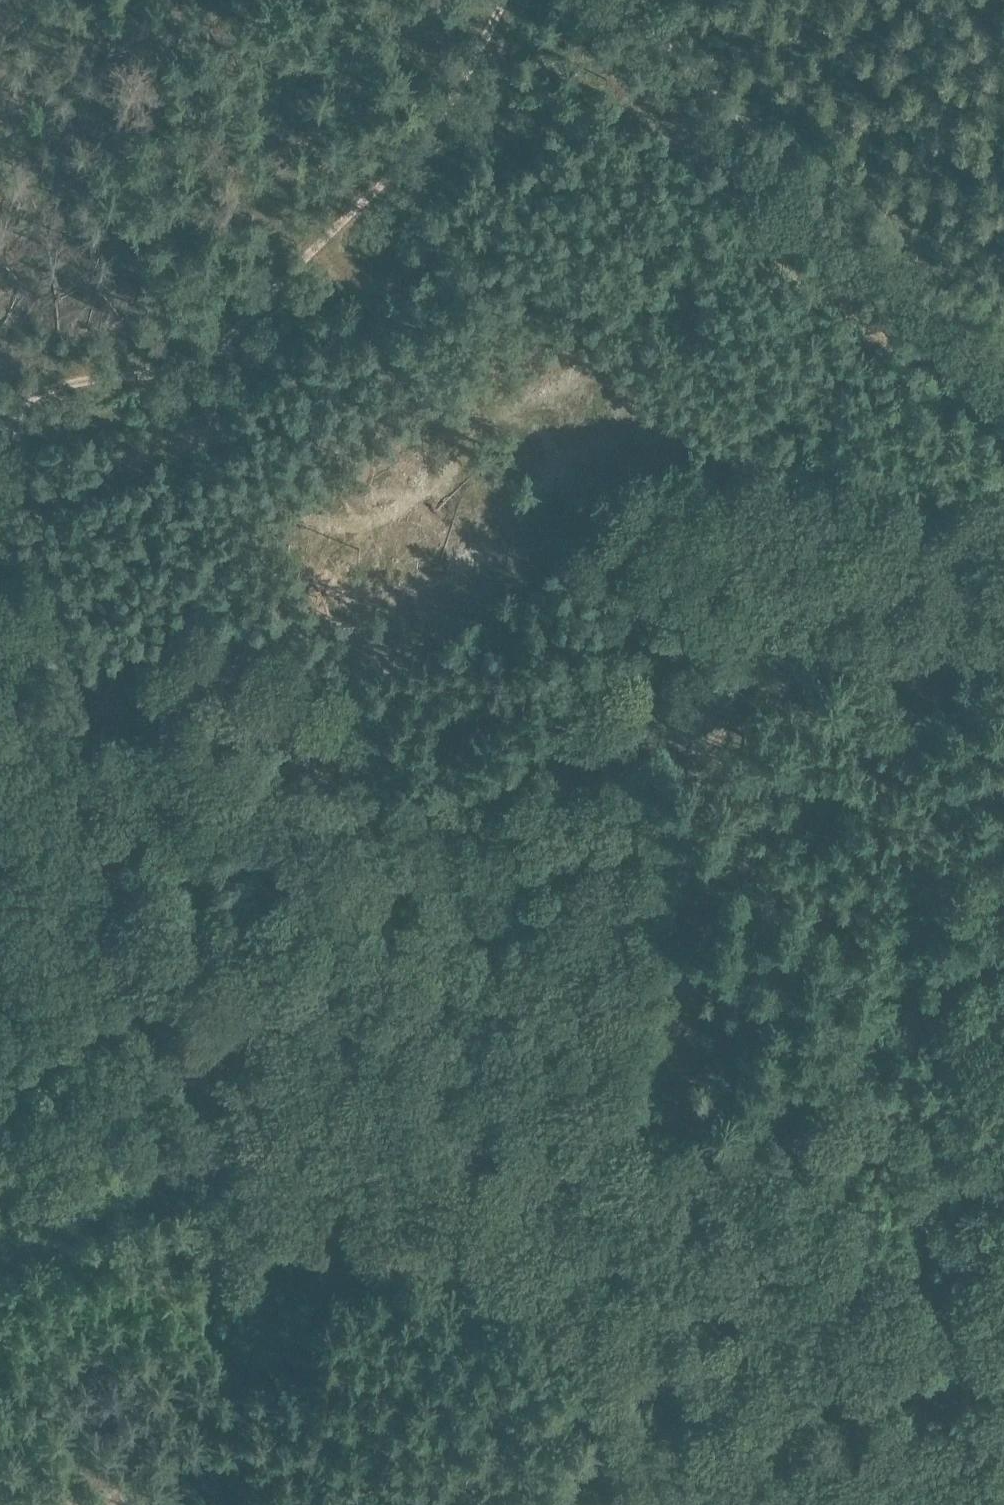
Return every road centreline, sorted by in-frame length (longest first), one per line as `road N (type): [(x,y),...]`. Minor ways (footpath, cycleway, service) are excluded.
road 1 (track): [(11,397),(244,1504)]
road 2 (track): [(0,401),(69,374),(179,357),(231,327),(458,78),(498,0)]
road 3 (track): [(1003,352),(749,134),(618,0)]

